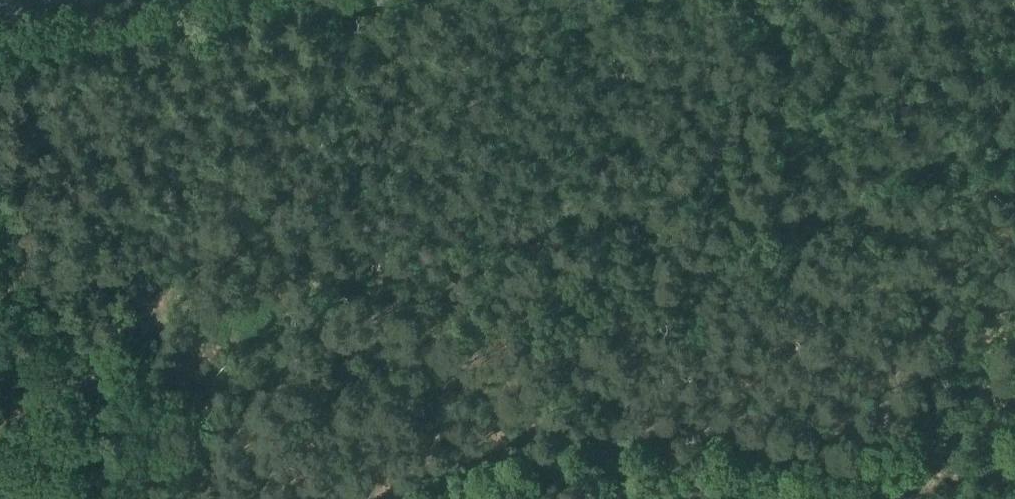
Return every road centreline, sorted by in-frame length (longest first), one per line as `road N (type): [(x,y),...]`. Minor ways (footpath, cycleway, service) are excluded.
road 1 (track): [(462,498),(557,474),(806,477),(957,407),(1014,390)]
road 2 (track): [(0,420),(137,309),(259,274)]

